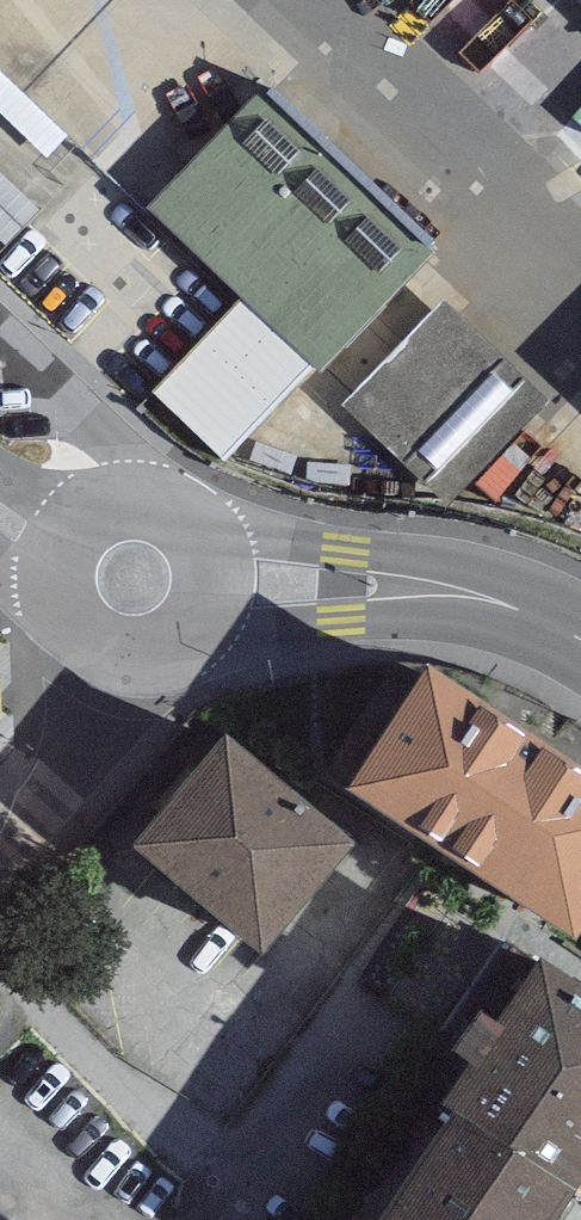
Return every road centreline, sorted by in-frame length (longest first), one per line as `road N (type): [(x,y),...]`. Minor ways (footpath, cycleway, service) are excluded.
road 1 (tertiary): [(191,637),(520,608)]
road 2 (tertiary): [(520,608),(471,575),(347,547),(215,533)]
road 3 (residential): [(101,647),(88,730),(57,785),(0,852)]
road 4 (tertiary): [(215,533),(173,492),(144,484),(114,487),(67,521)]

